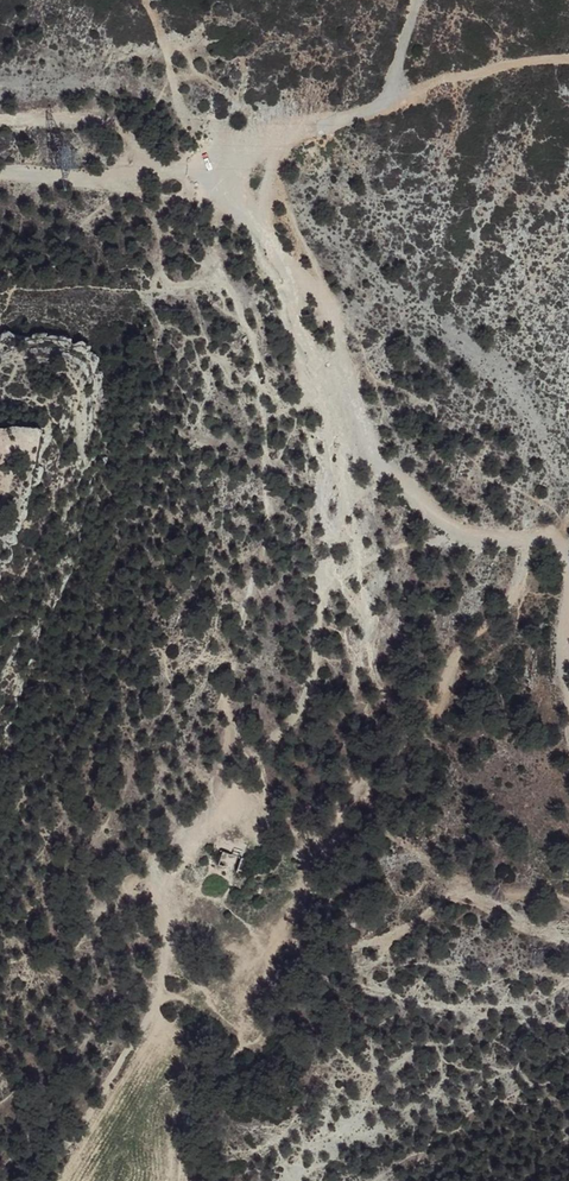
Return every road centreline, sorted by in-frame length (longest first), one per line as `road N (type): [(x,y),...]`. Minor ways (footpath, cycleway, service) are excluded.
road 1 (track): [(527,535),(522,577),(459,658),(438,706),(405,752),(311,837)]
road 2 (track): [(329,393),(421,502),(466,533),(558,539),(568,568)]
road 3 (track): [(205,157),(284,266),(296,322),(329,393)]
road 4 (track): [(350,800),(450,883),(568,900)]
road 5 (track): [(0,123),(90,119),(160,170),(205,157)]
road 6 (track): [(386,104),(205,157)]
road 7 (track): [(0,173),(110,181),(160,170)]

